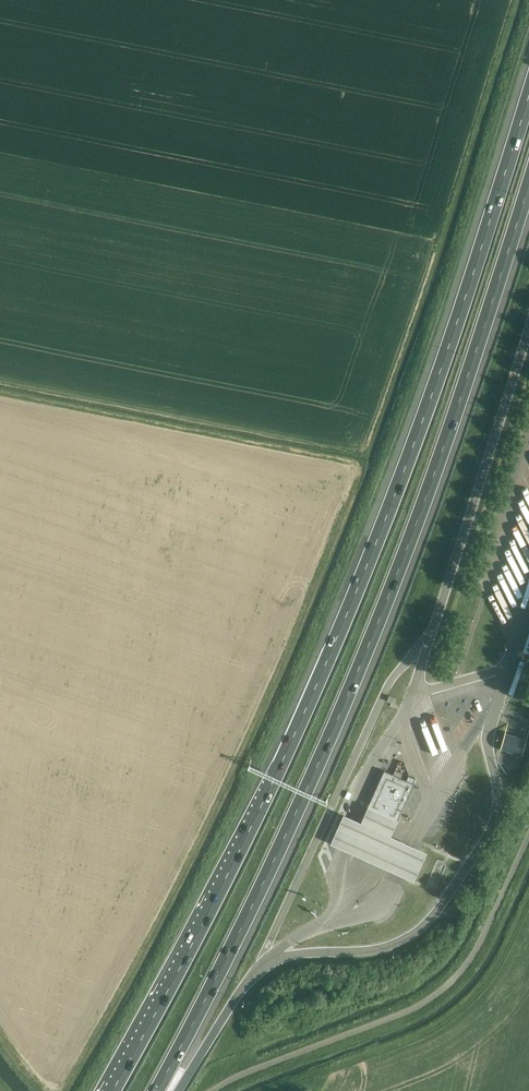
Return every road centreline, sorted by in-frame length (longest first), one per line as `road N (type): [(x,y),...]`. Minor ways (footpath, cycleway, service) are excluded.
road 1 (motorway): [(528,96),(457,325),(323,668),(184,964),(112,1090)]
road 2 (motorway): [(156,1090),(243,926),(363,660),(455,416),(528,184)]
road 3 (motorway): [(179,1090),(257,970)]

